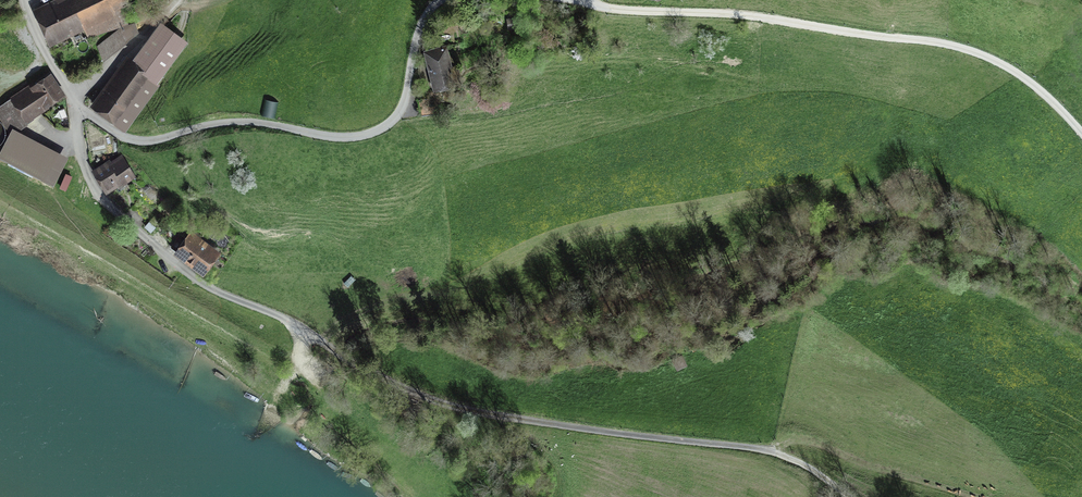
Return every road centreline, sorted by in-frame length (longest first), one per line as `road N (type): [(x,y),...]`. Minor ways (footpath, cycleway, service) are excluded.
road 1 (track): [(1081,136),(997,63),(938,40),(585,0)]
road 2 (unclassified): [(432,0),(416,19),(391,114),(361,132),(233,117),(138,139),(78,111)]
road 3 (track): [(770,447),(800,435),(879,467),(992,496)]
road 4 (unclassified): [(25,0),(78,111)]

